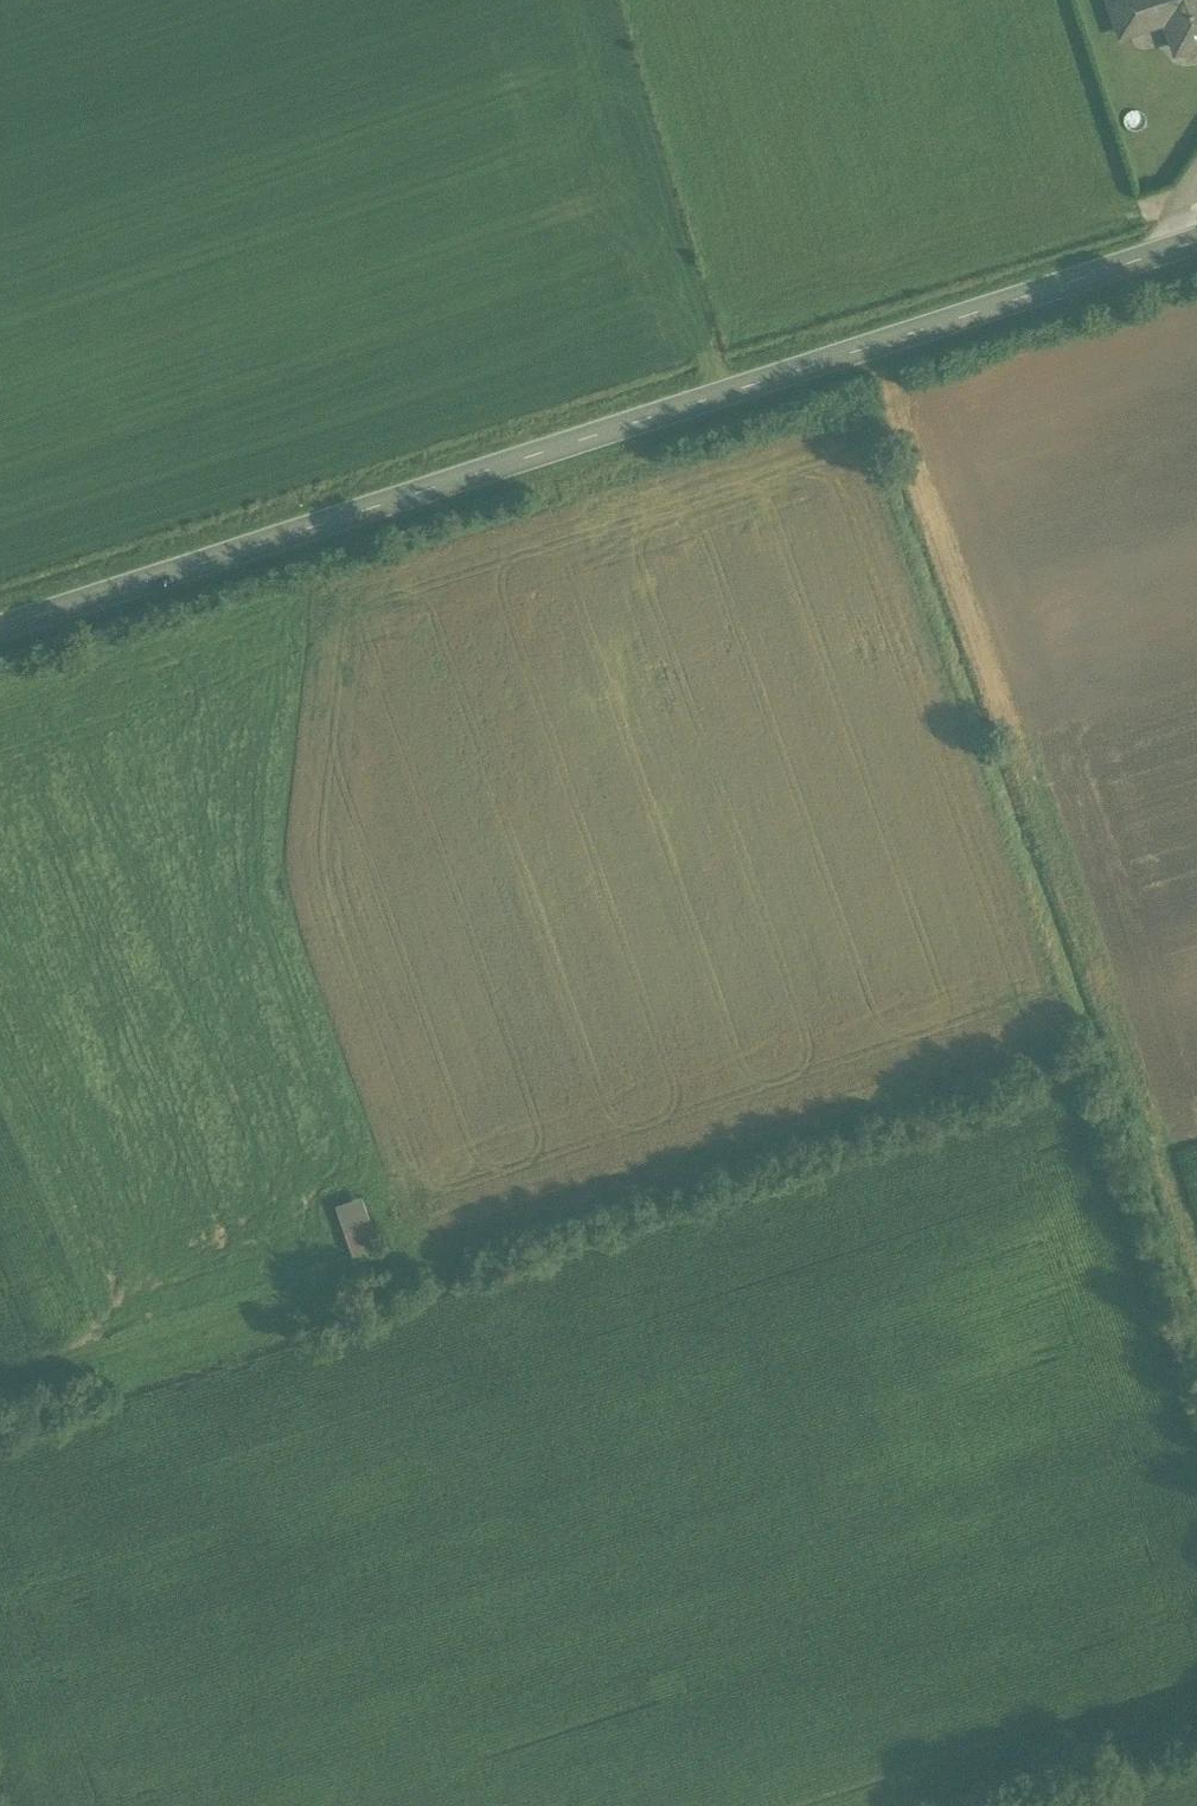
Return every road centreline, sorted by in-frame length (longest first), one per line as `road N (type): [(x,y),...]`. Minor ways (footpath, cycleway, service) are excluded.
road 1 (tertiary): [(0,626),(1196,238)]
road 2 (track): [(0,1382),(382,1260)]

